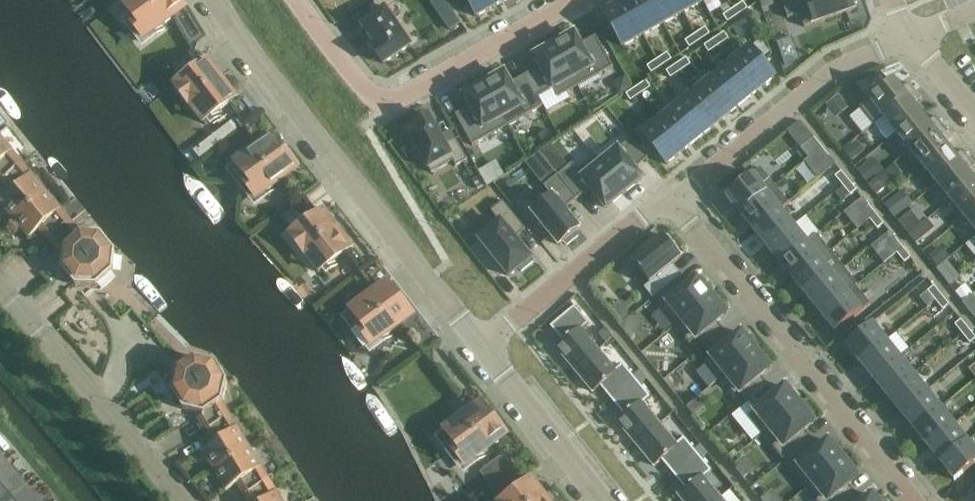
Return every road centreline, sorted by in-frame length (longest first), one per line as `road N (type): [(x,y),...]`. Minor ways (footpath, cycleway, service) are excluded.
road 1 (residential): [(482,354),(354,202),(211,0)]
road 2 (residential): [(672,200),(914,500)]
road 3 (residential): [(568,0),(386,102),(306,0)]
road 4 (residential): [(913,38),(838,66),(672,200)]
road 5 (unclassified): [(185,500),(0,285)]
road 6 (residential): [(672,200),(482,354)]
road 7 (residential): [(606,500),(482,354)]

